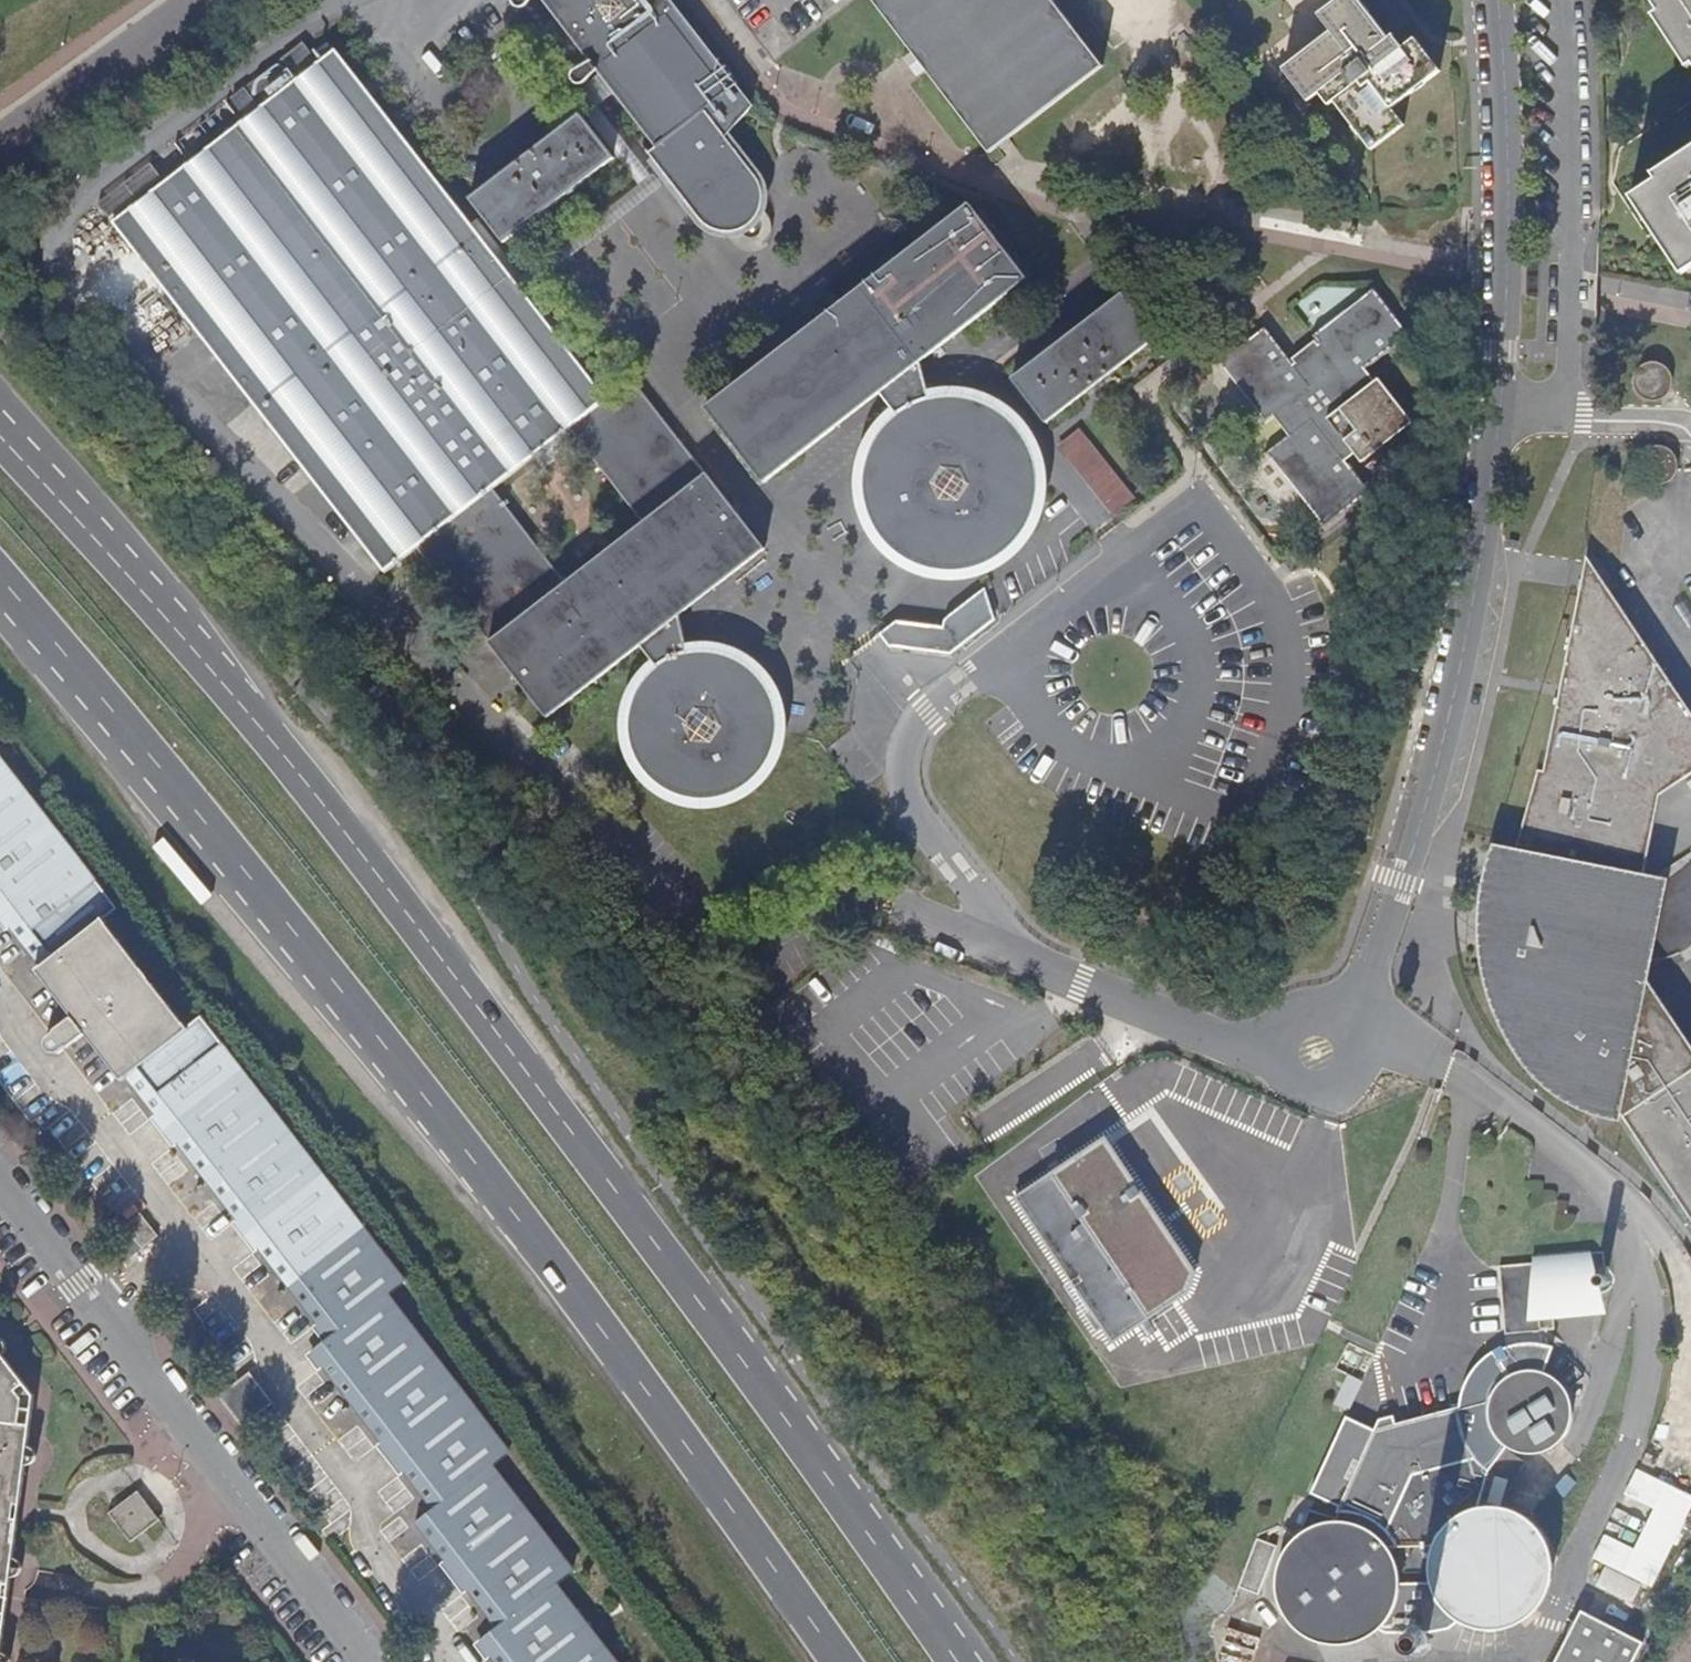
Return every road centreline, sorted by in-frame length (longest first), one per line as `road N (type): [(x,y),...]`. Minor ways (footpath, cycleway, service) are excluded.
road 1 (primary): [(954,1661),(530,1078),(322,804),(115,552)]
road 2 (primary): [(0,590),(459,1138),(837,1661)]
road 3 (residential): [(1488,0),(1503,248),(1498,415),(1478,560),(1438,739),(1349,1007)]
road 4 (residential): [(1595,299),(1461,270),(1067,216),(772,101),(693,0)]
road 5 (residential): [(1264,1056),(1010,959),(916,832),(898,787),(898,740),(933,704),(1025,671)]
road 6 (residential): [(358,1661),(0,1183)]
road 7 (residential): [(1264,1056),(1271,1074),(1302,1098),(1341,1094),(1366,1064),(1369,1045),(1349,1007)]
road 8 (primary): [(115,552),(0,413)]
road 9 (residential): [(0,101),(148,0)]
road 10 (primary): [(115,552),(0,434)]
road 11 (residential): [(1349,1007),(1310,996),(1290,1002),(1274,1016),(1264,1056)]

